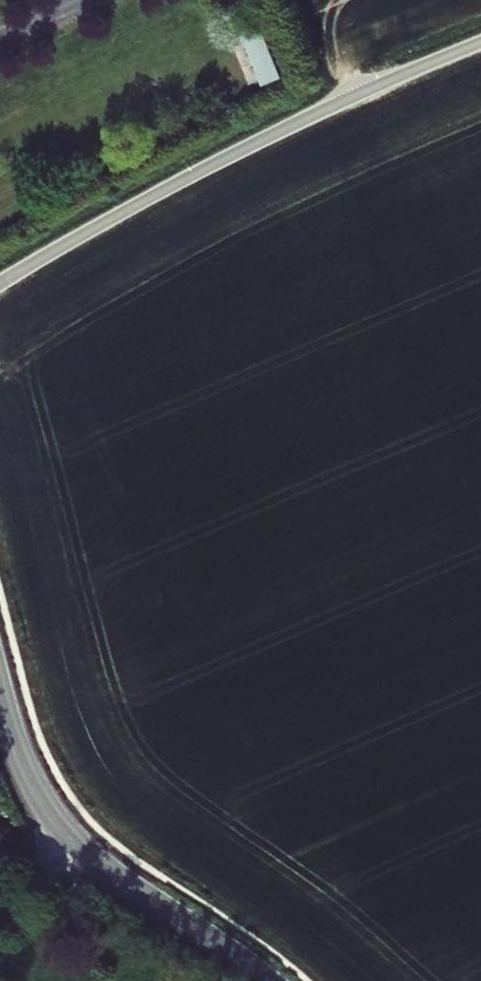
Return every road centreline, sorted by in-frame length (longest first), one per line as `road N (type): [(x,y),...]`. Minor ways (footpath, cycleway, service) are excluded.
road 1 (unclassified): [(0,282),(191,175),(480,42)]
road 2 (tertiary): [(0,691),(21,761),(64,833),(272,980)]

